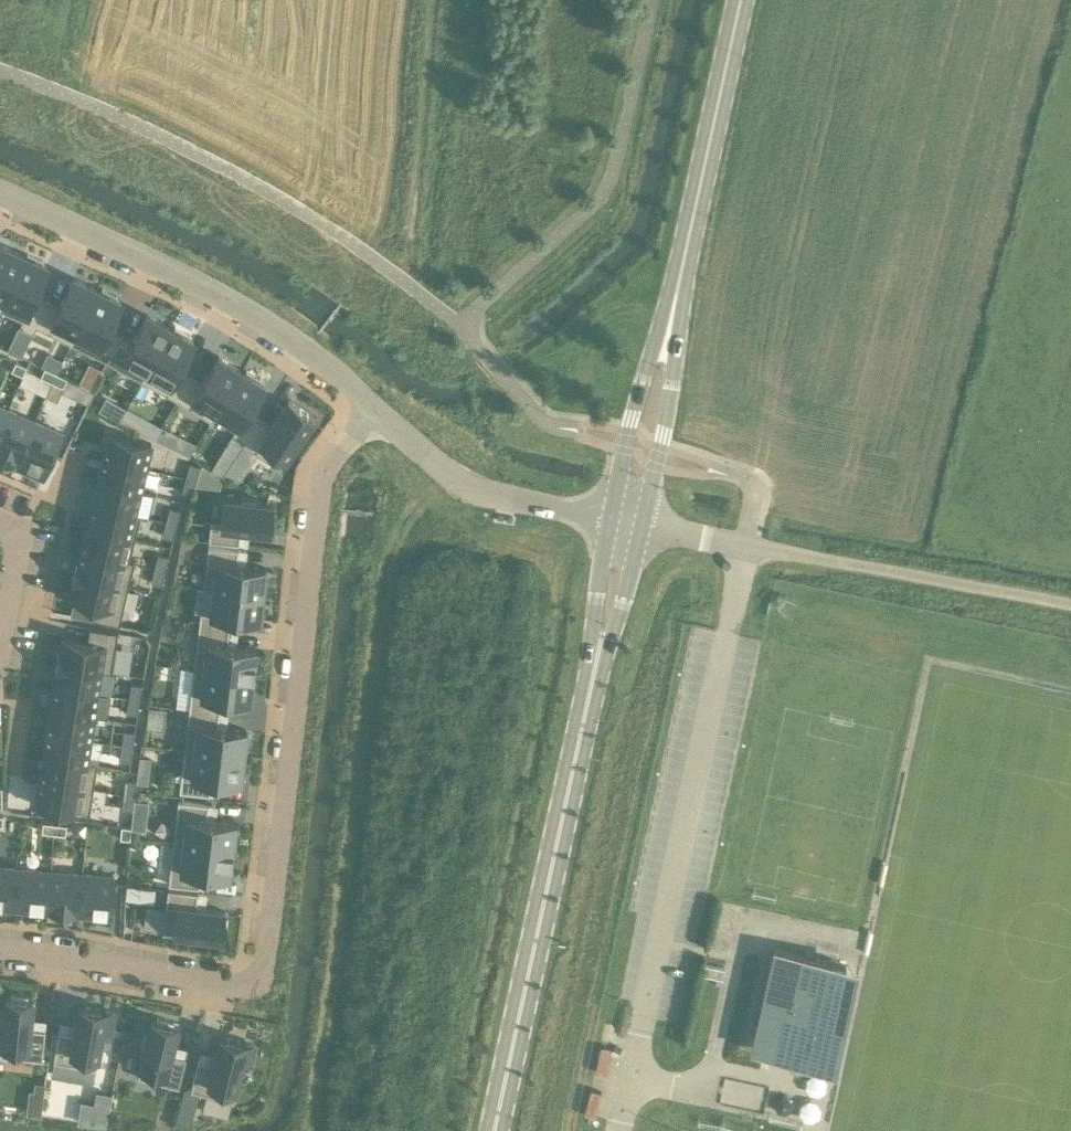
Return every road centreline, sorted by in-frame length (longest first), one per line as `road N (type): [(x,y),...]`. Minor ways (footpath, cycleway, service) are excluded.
road 1 (residential): [(373,407),(321,477),(266,957),(254,978),(230,984),(0,952)]
road 2 (residential): [(373,407),(264,321),(0,190)]
road 3 (unclassified): [(1070,604),(684,536)]
road 4 (tertiary): [(494,1130),(577,751)]
road 5 (tertiary): [(671,325),(742,0)]
road 6 (unclassified): [(404,280),(433,0)]
road 7 (residential): [(569,511),(464,485),(373,407)]
road 8 (tertiary): [(598,576),(577,751)]
road 9 (tertiary): [(577,751),(609,674),(627,583)]
road 10 (tertiary): [(662,477),(671,325)]
road 11 (tertiary): [(671,325),(621,467)]
road 12 (residential): [(0,635),(19,527),(0,518)]

